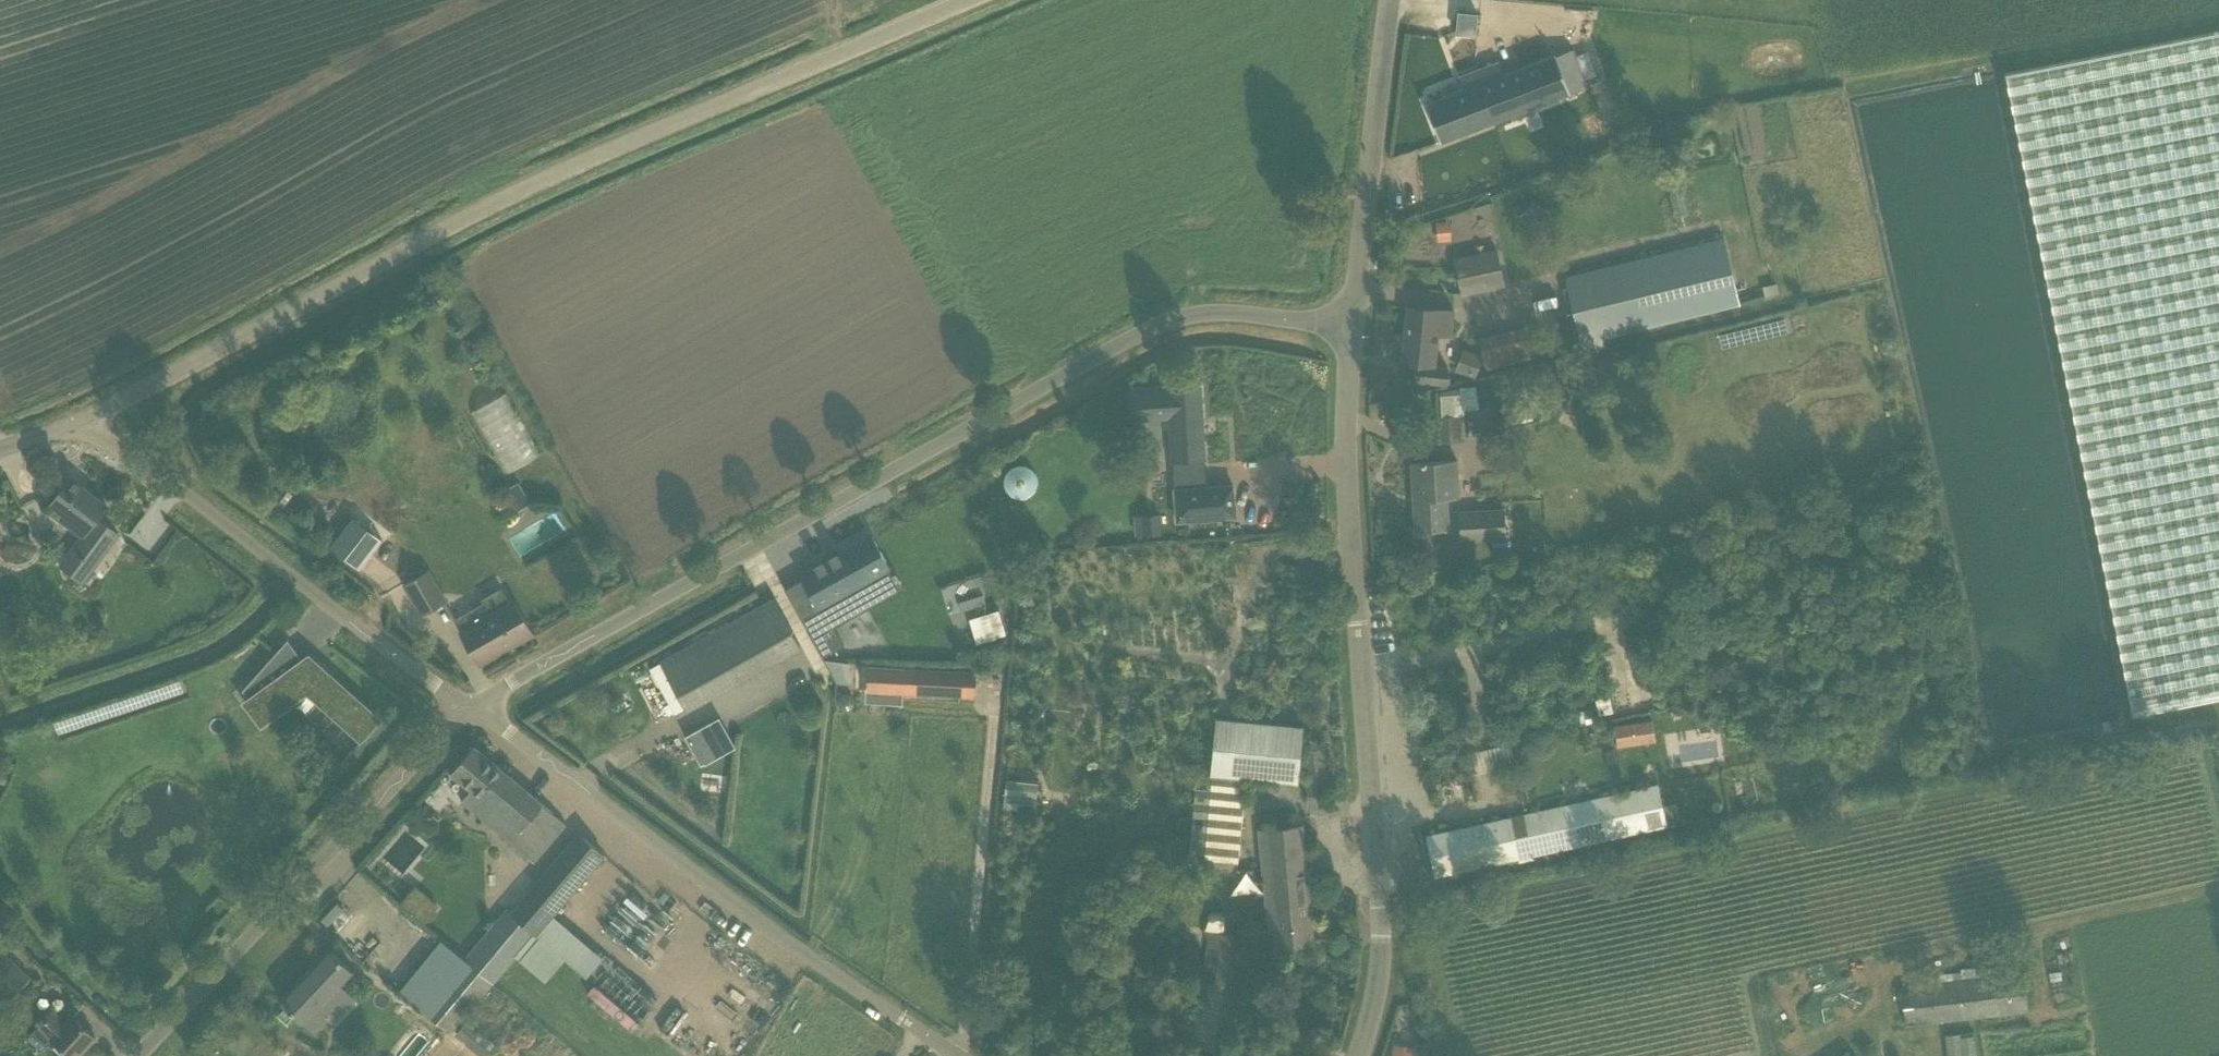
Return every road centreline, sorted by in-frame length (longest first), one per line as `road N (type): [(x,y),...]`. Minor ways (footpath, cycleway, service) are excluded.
road 1 (unclassified): [(471,710),(1176,319),(1230,313),(1352,324)]
road 2 (unclassified): [(84,419),(562,170),(968,0)]
road 3 (unclassified): [(1356,1055),(1382,927),(1346,468),(1352,324)]
road 4 (unclassified): [(900,1019),(471,710)]
road 5 (unclassified): [(471,710),(84,419)]
road 6 (unclassified): [(140,1055),(471,710)]
road 7 (unclassified): [(1352,324),(1391,0)]

